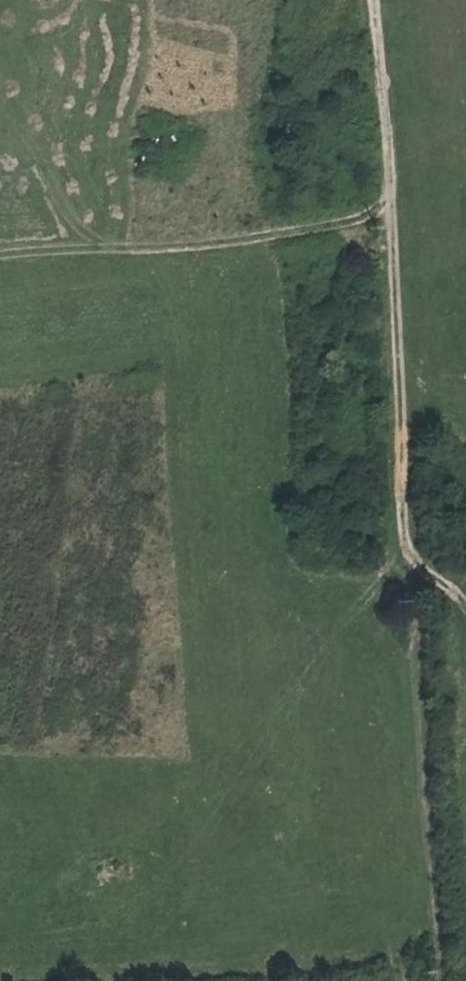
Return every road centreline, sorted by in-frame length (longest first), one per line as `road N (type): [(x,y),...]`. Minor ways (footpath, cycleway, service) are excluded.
road 1 (track): [(375,0),(407,568)]

